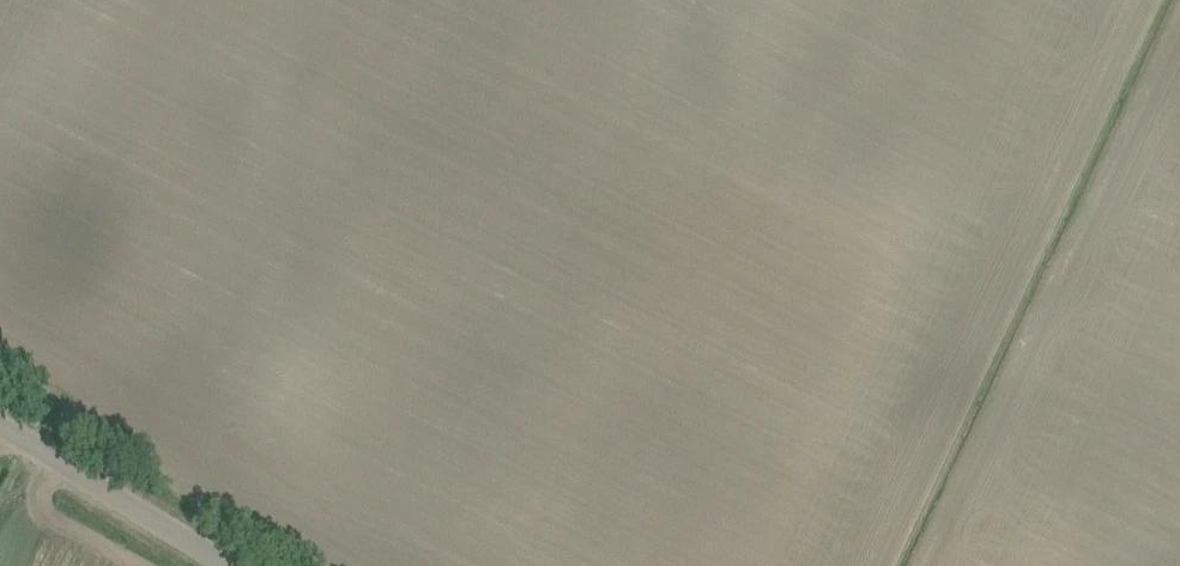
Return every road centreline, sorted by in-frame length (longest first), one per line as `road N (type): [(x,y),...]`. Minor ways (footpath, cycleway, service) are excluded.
road 1 (unclassified): [(0,432),(230,565)]

